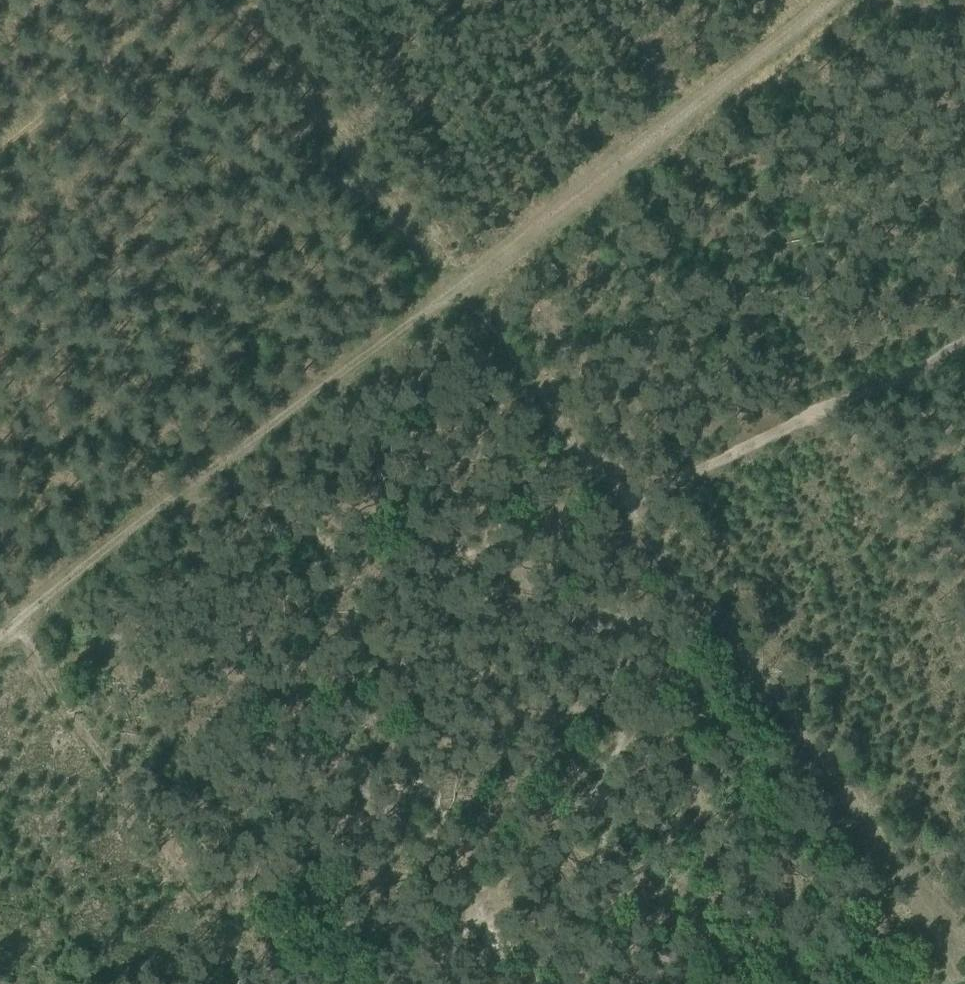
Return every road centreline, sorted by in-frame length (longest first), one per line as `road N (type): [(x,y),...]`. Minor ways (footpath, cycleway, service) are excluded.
road 1 (track): [(758,676),(720,713),(630,744),(608,766),(602,864),(611,902),(656,901),(701,872),(756,880),(807,909),(848,911),(858,935),(849,954),(775,983)]
road 2 (track): [(964,339),(835,411),(618,499),(451,287)]
road 3 (track): [(451,287),(0,642)]
road 4 (track): [(618,499),(960,951)]
road 5 (track): [(831,0),(451,287)]
road 6 (track): [(15,630),(210,914),(302,983)]
road 7 (track): [(228,0),(451,287)]

